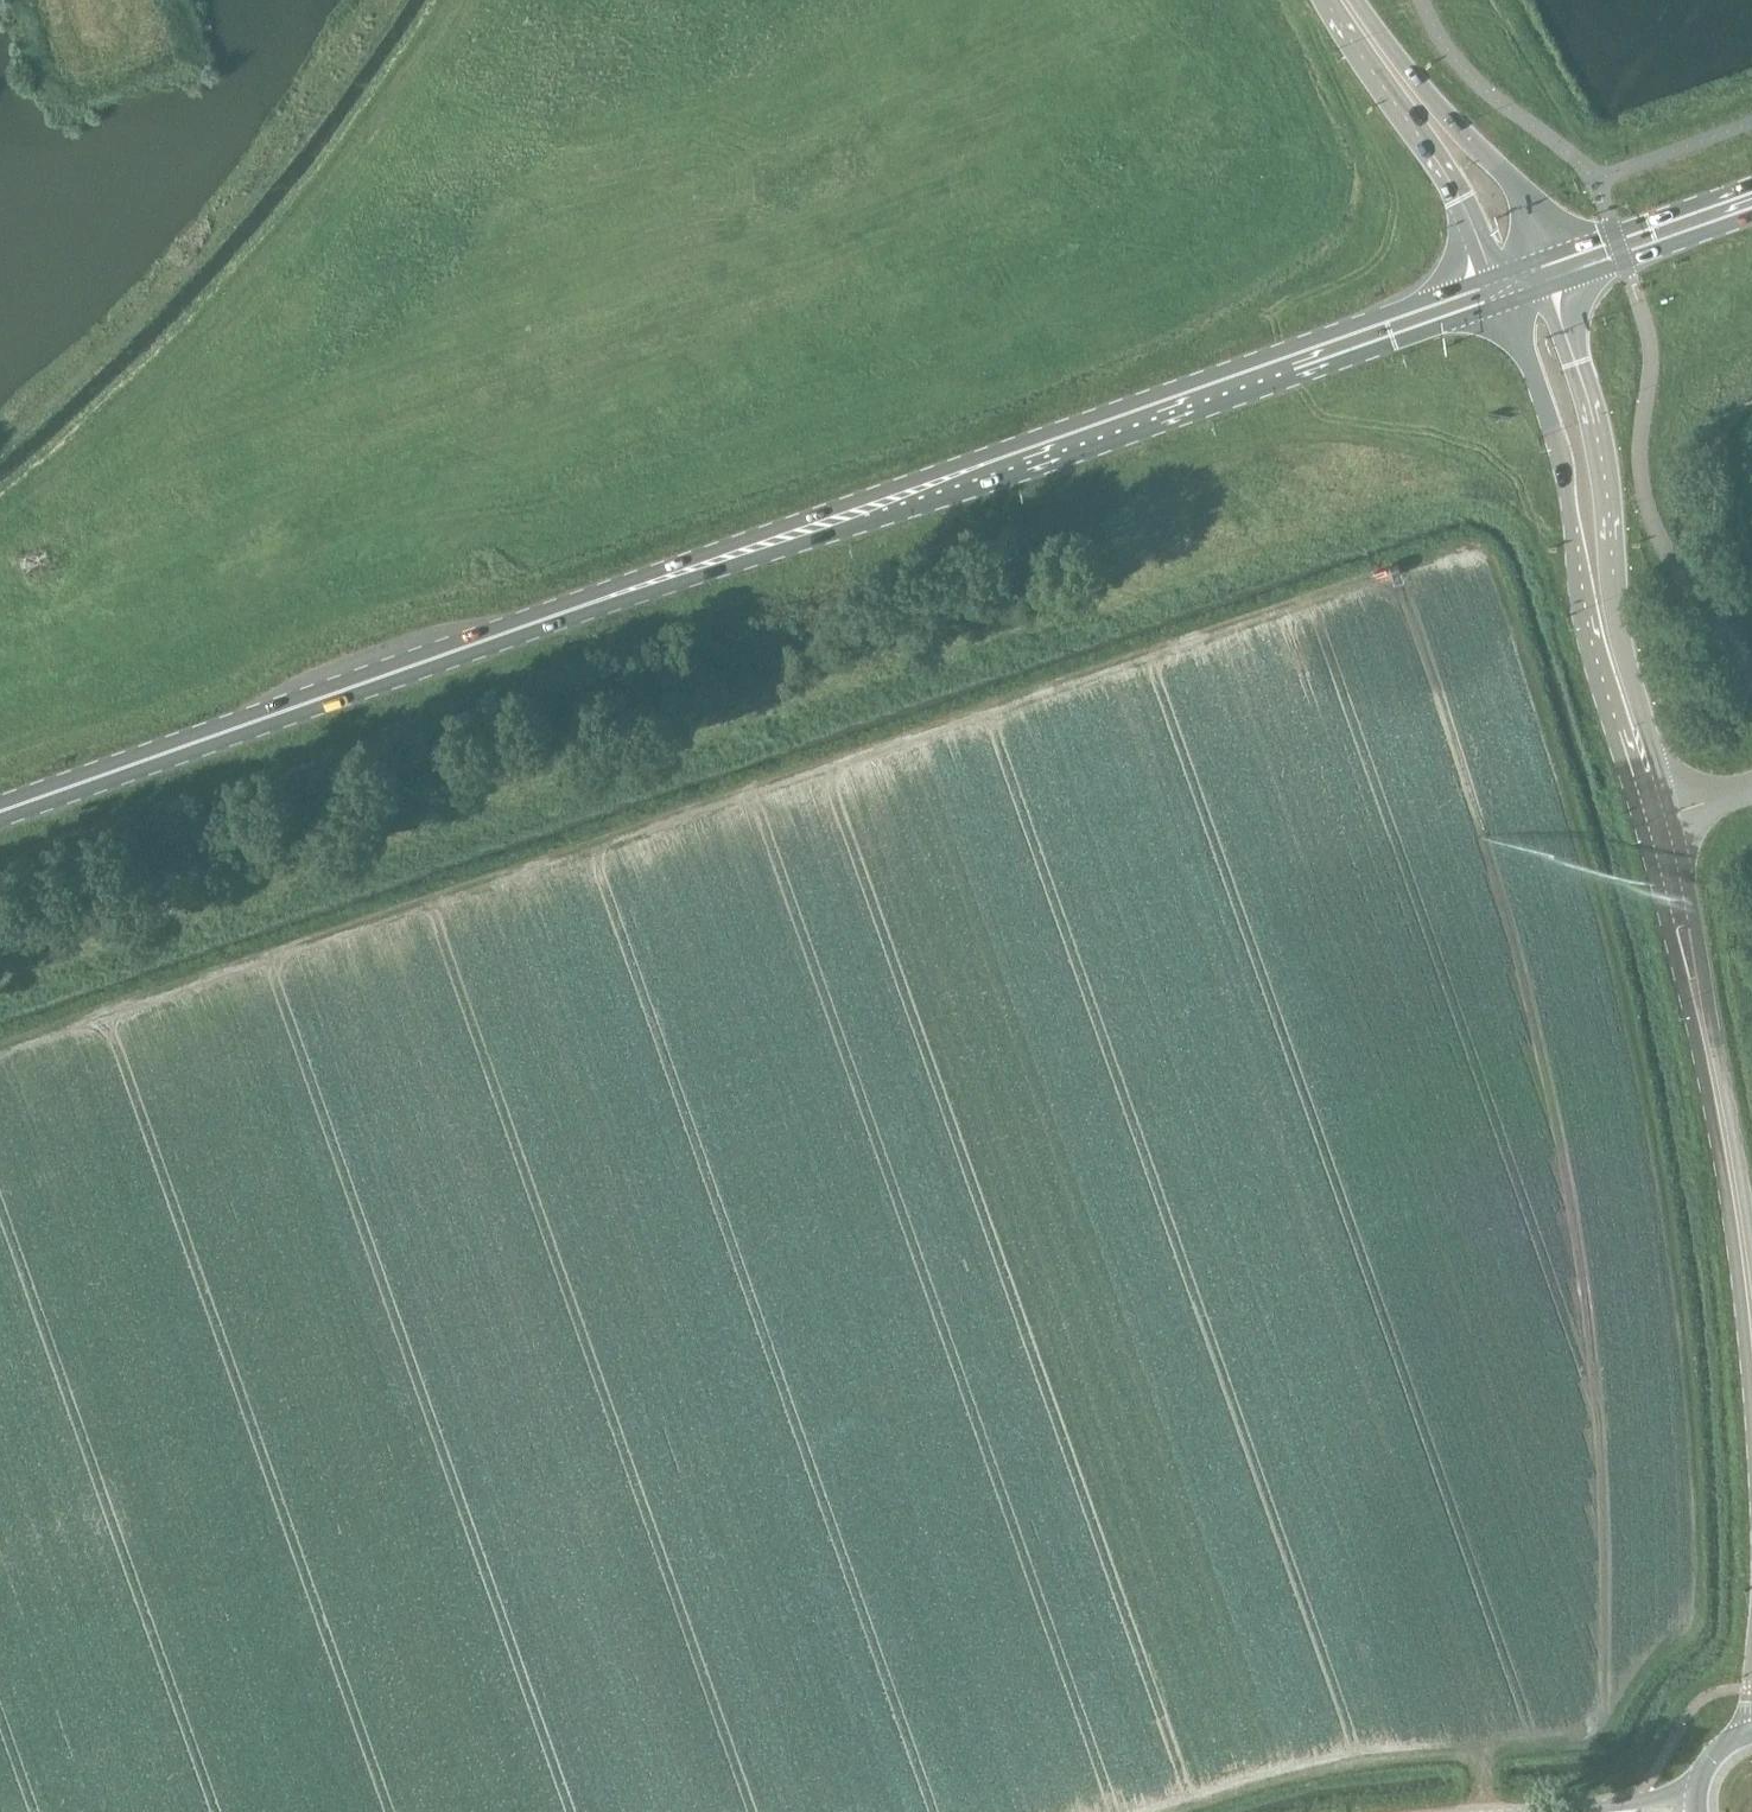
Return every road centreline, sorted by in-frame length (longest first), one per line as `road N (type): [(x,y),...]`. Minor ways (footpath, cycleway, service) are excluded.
road 1 (primary): [(0,816),(1488,293)]
road 2 (tertiary): [(1751,1316),(1723,1118),(1655,818)]
road 3 (tertiary): [(1639,762),(1641,714),(1615,613),(1595,425),(1548,272)]
road 4 (tertiary): [(1488,293),(1555,437),(1606,691),(1639,762)]
road 5 (tertiary): [(1548,272),(1528,204),(1499,166),(1393,74)]
road 6 (tertiary): [(1393,74),(1409,119),(1459,198),(1488,293)]
road 7 (primary): [(1548,272),(1751,201)]

